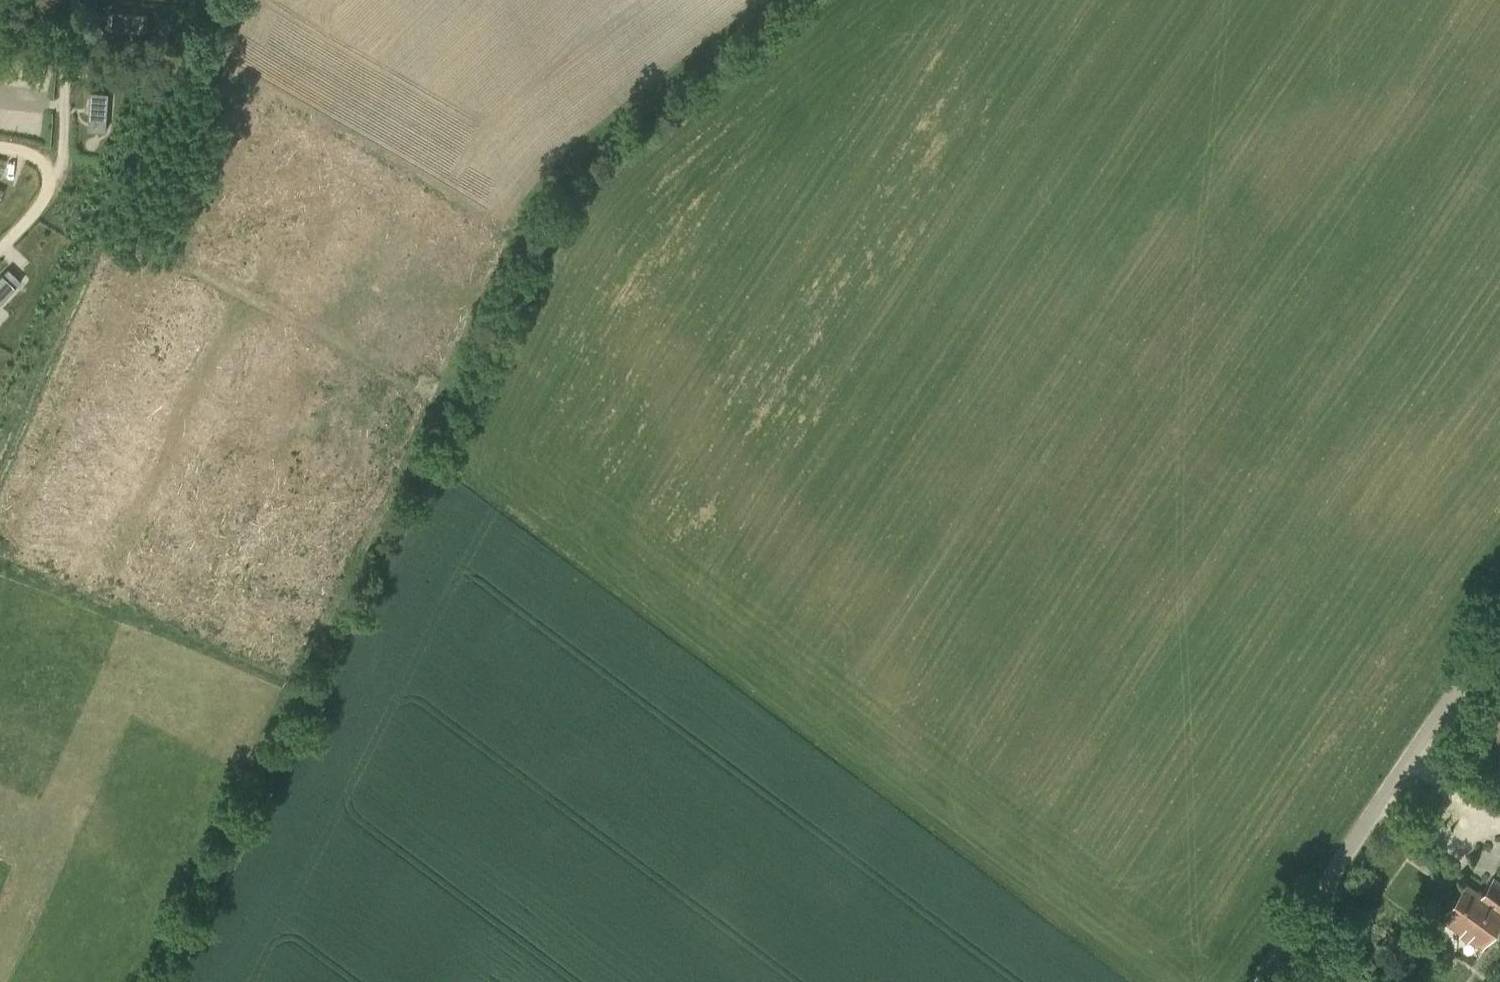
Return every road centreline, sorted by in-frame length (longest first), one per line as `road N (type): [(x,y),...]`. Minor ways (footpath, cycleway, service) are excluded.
road 1 (tertiary): [(1259,981),(1499,640)]

